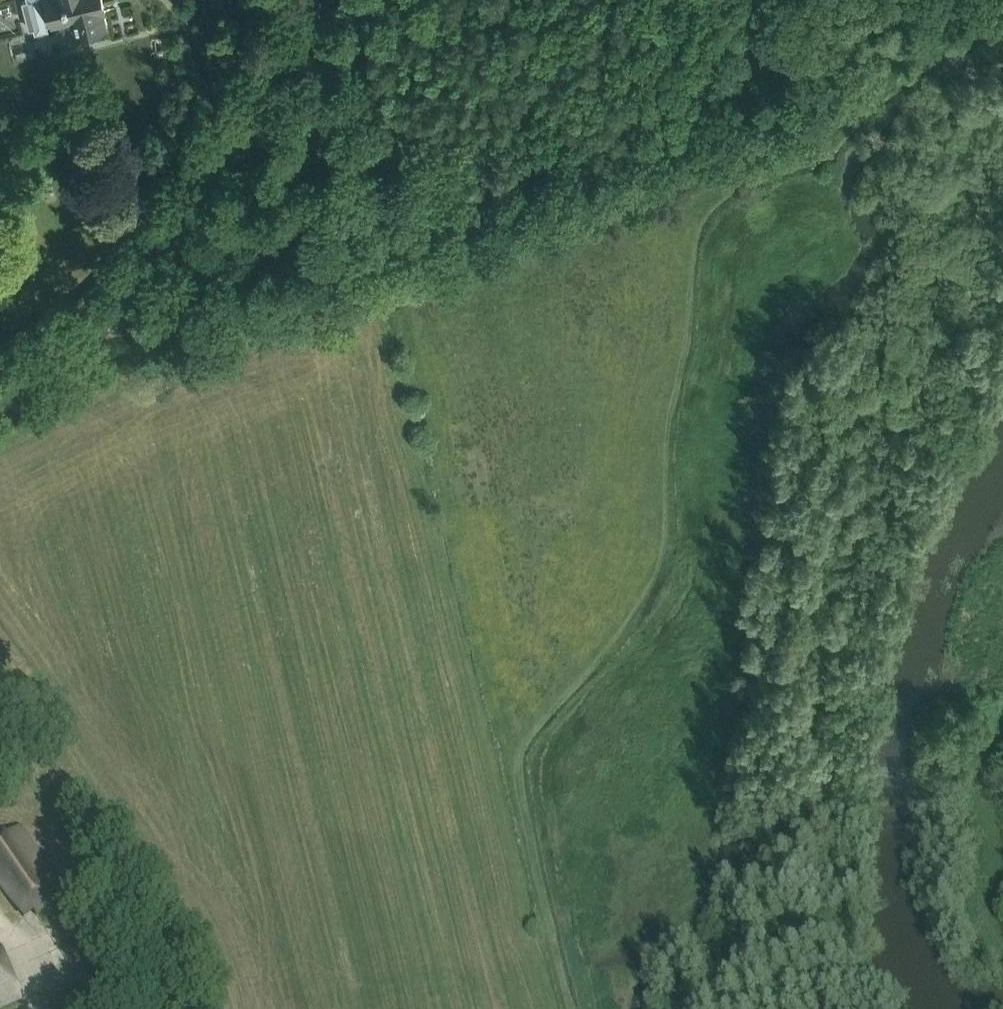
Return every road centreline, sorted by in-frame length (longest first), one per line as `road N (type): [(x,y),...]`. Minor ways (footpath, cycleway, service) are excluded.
road 1 (unclassified): [(0,377),(84,336),(126,301),(312,0)]
road 2 (track): [(1002,9),(850,123),(835,148)]

